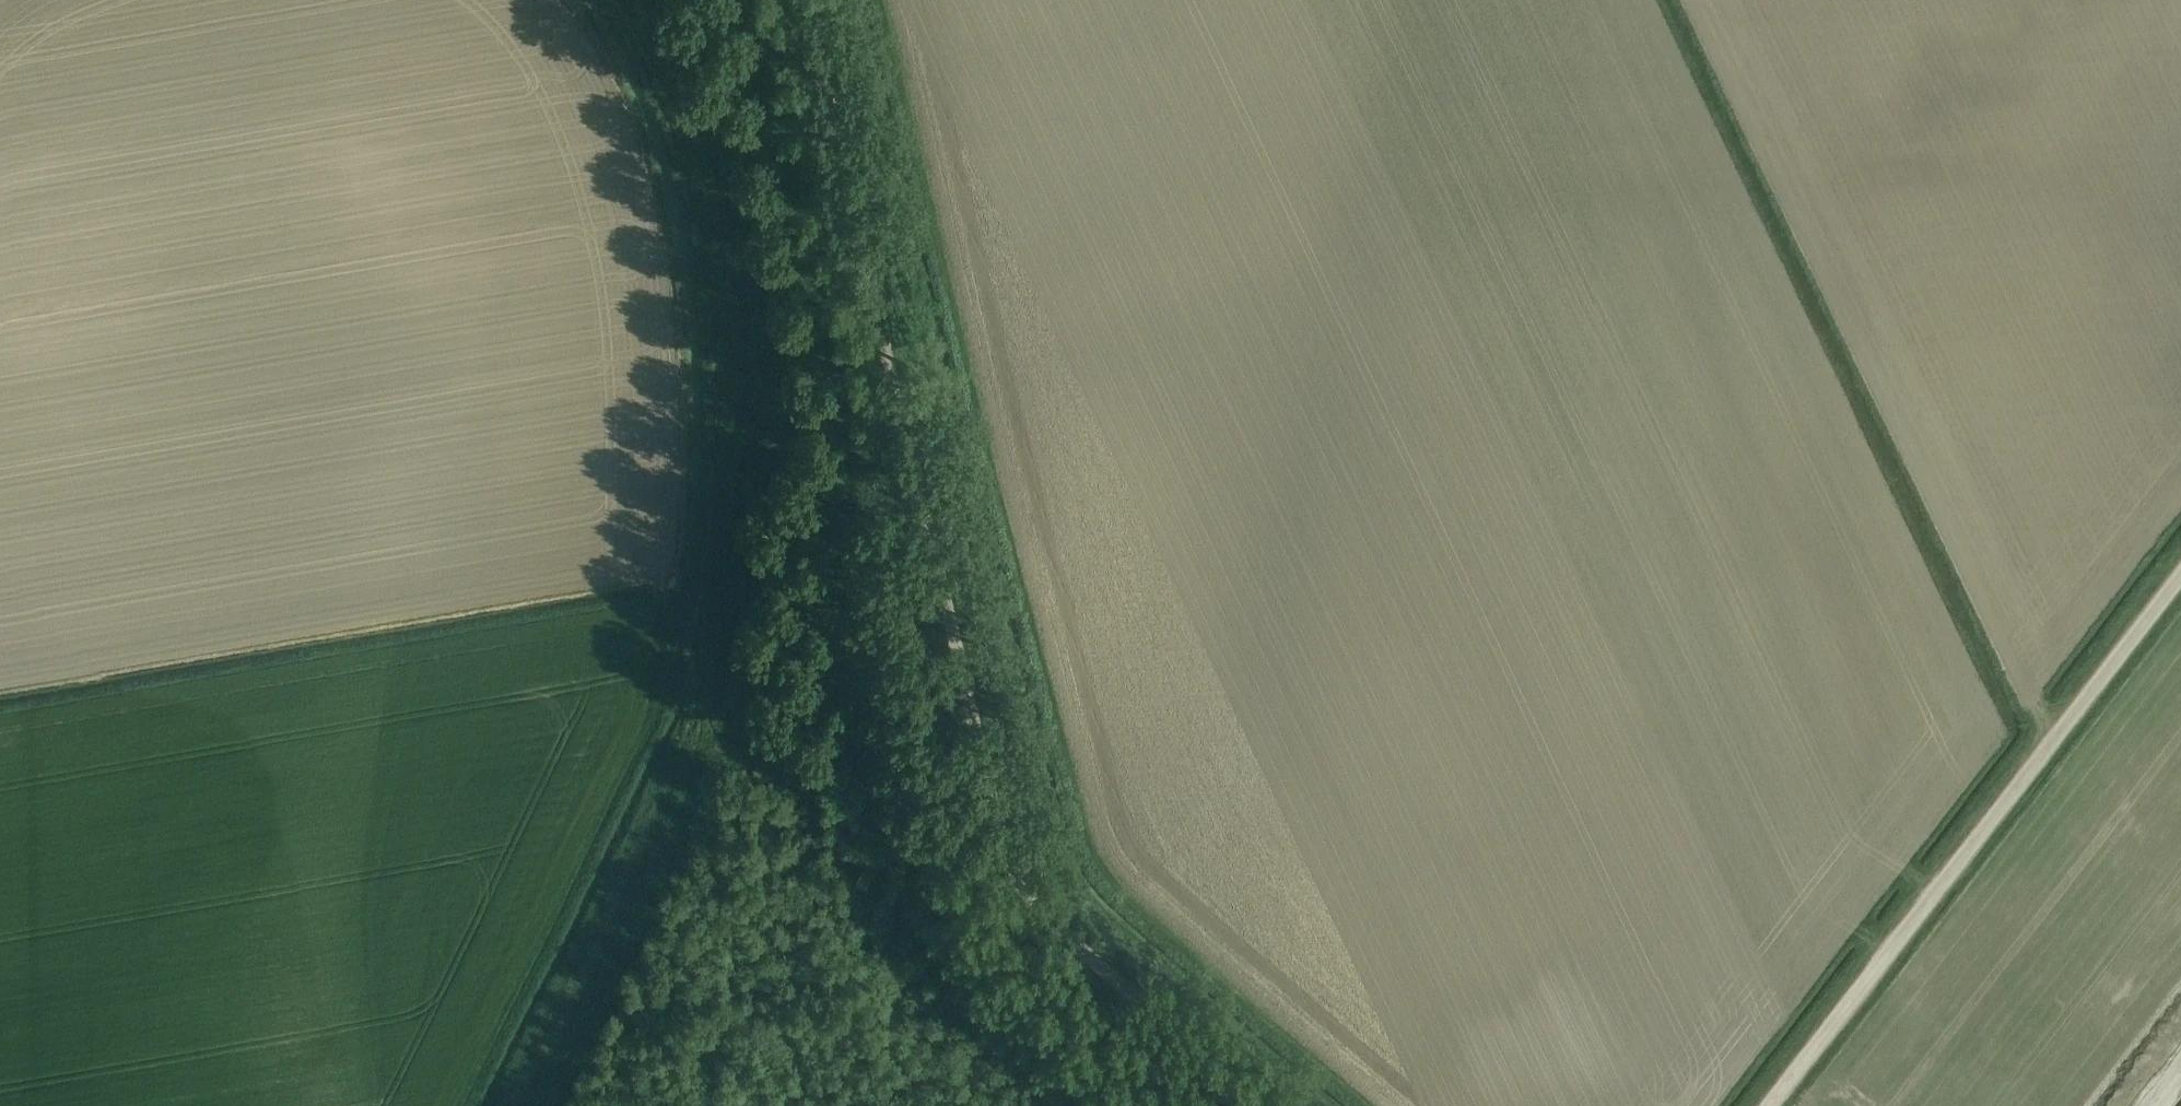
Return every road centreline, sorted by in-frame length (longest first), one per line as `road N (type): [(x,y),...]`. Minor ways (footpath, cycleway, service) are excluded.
road 1 (unclassified): [(1263,1105),(1045,903),(1010,853),(802,0)]
road 2 (unclassified): [(1768,1105),(2180,572)]

